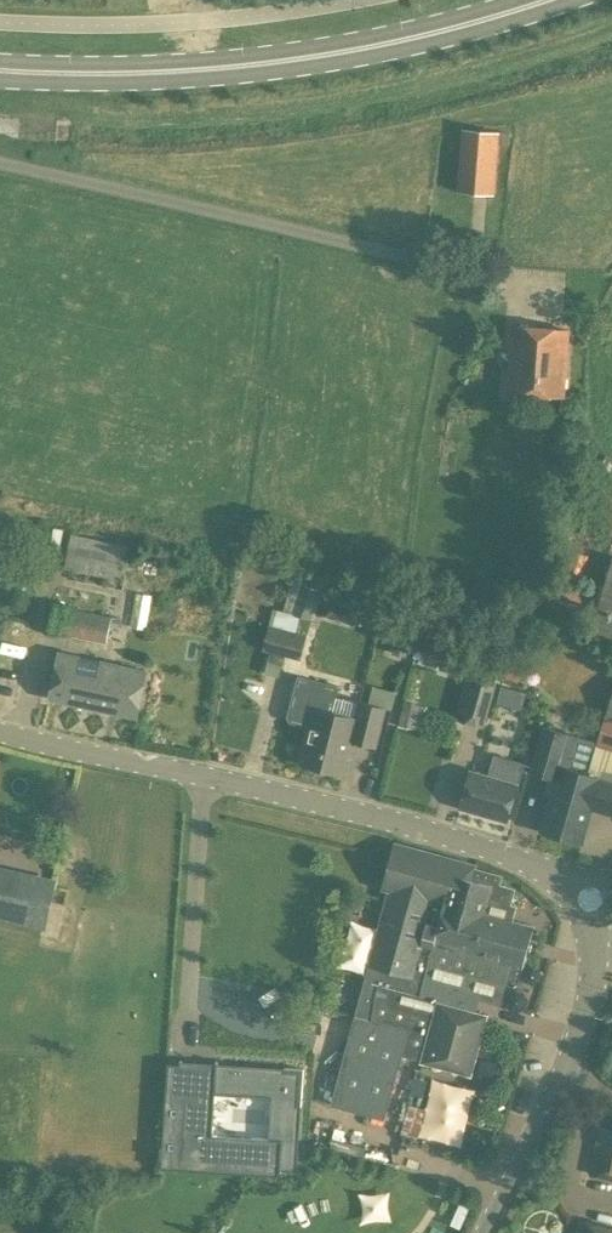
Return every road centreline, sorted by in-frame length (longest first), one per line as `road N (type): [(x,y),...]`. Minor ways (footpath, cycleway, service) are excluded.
road 1 (tertiary): [(594,896),(435,831),(0,731)]
road 2 (secondary): [(0,80),(195,79),(295,69),(430,43),(574,0)]
road 3 (secondary): [(515,0),(417,27),(215,59),(0,59)]
road 4 (residential): [(0,163),(424,261)]
road 5 (residential): [(485,1232),(566,1067)]
road 6 (residential): [(566,1067),(587,1010),(594,896)]

